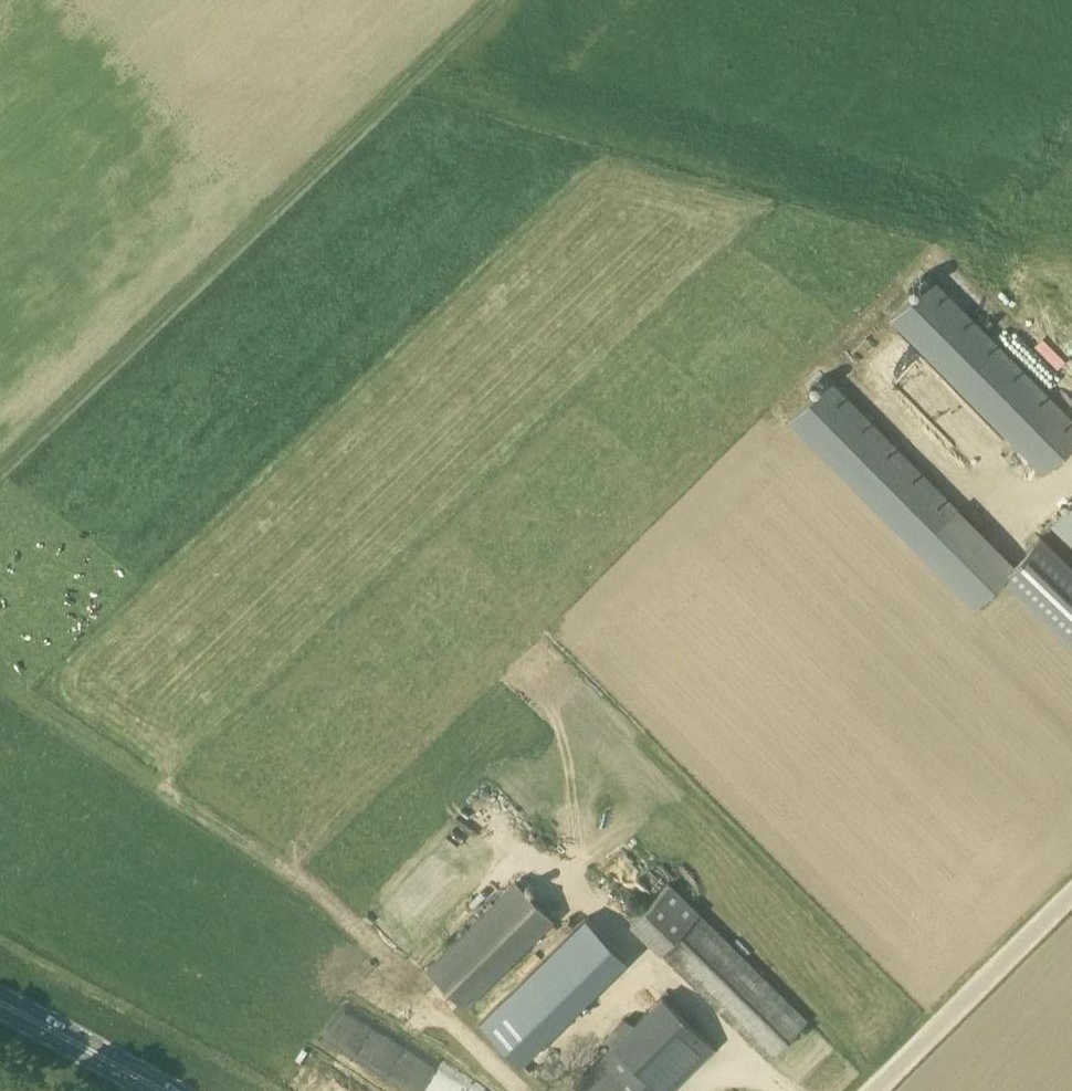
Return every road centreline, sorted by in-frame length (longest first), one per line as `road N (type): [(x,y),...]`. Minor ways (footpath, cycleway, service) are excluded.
road 1 (track): [(485,0),(0,462)]
road 2 (unclassified): [(874,1090),(1071,894)]
road 3 (primary): [(160,1090),(0,1003)]

